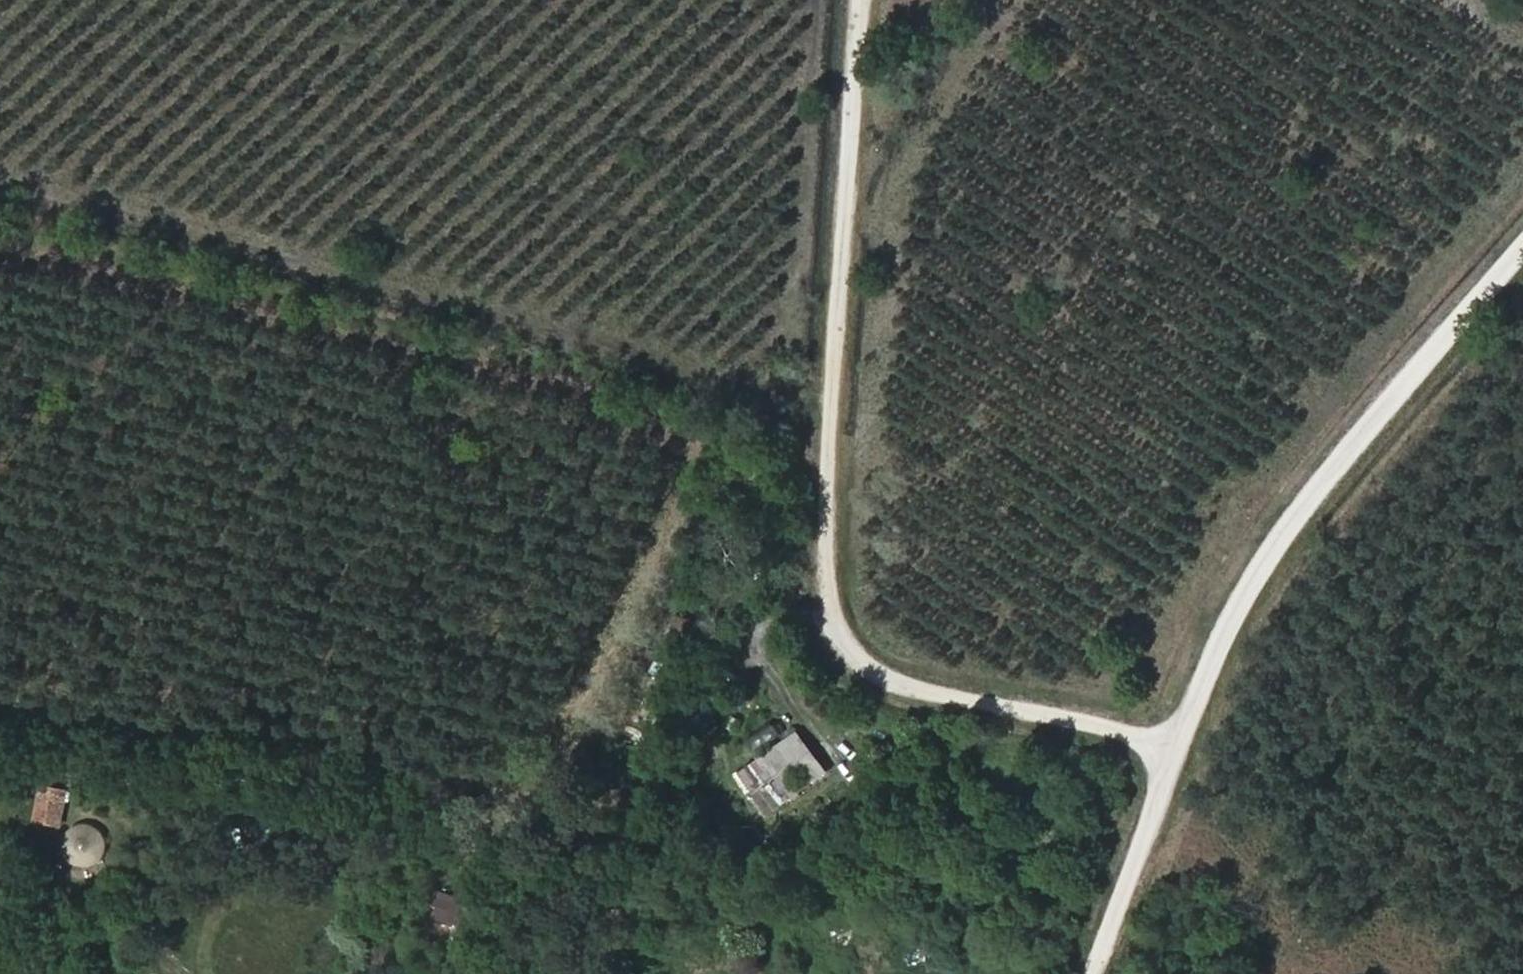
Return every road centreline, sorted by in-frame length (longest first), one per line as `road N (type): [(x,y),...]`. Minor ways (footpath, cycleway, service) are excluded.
road 1 (track): [(1183,747),(894,683),(837,638),(825,530),(861,0)]
road 2 (track): [(1522,260),(1281,544),(1211,675),(1096,973)]

